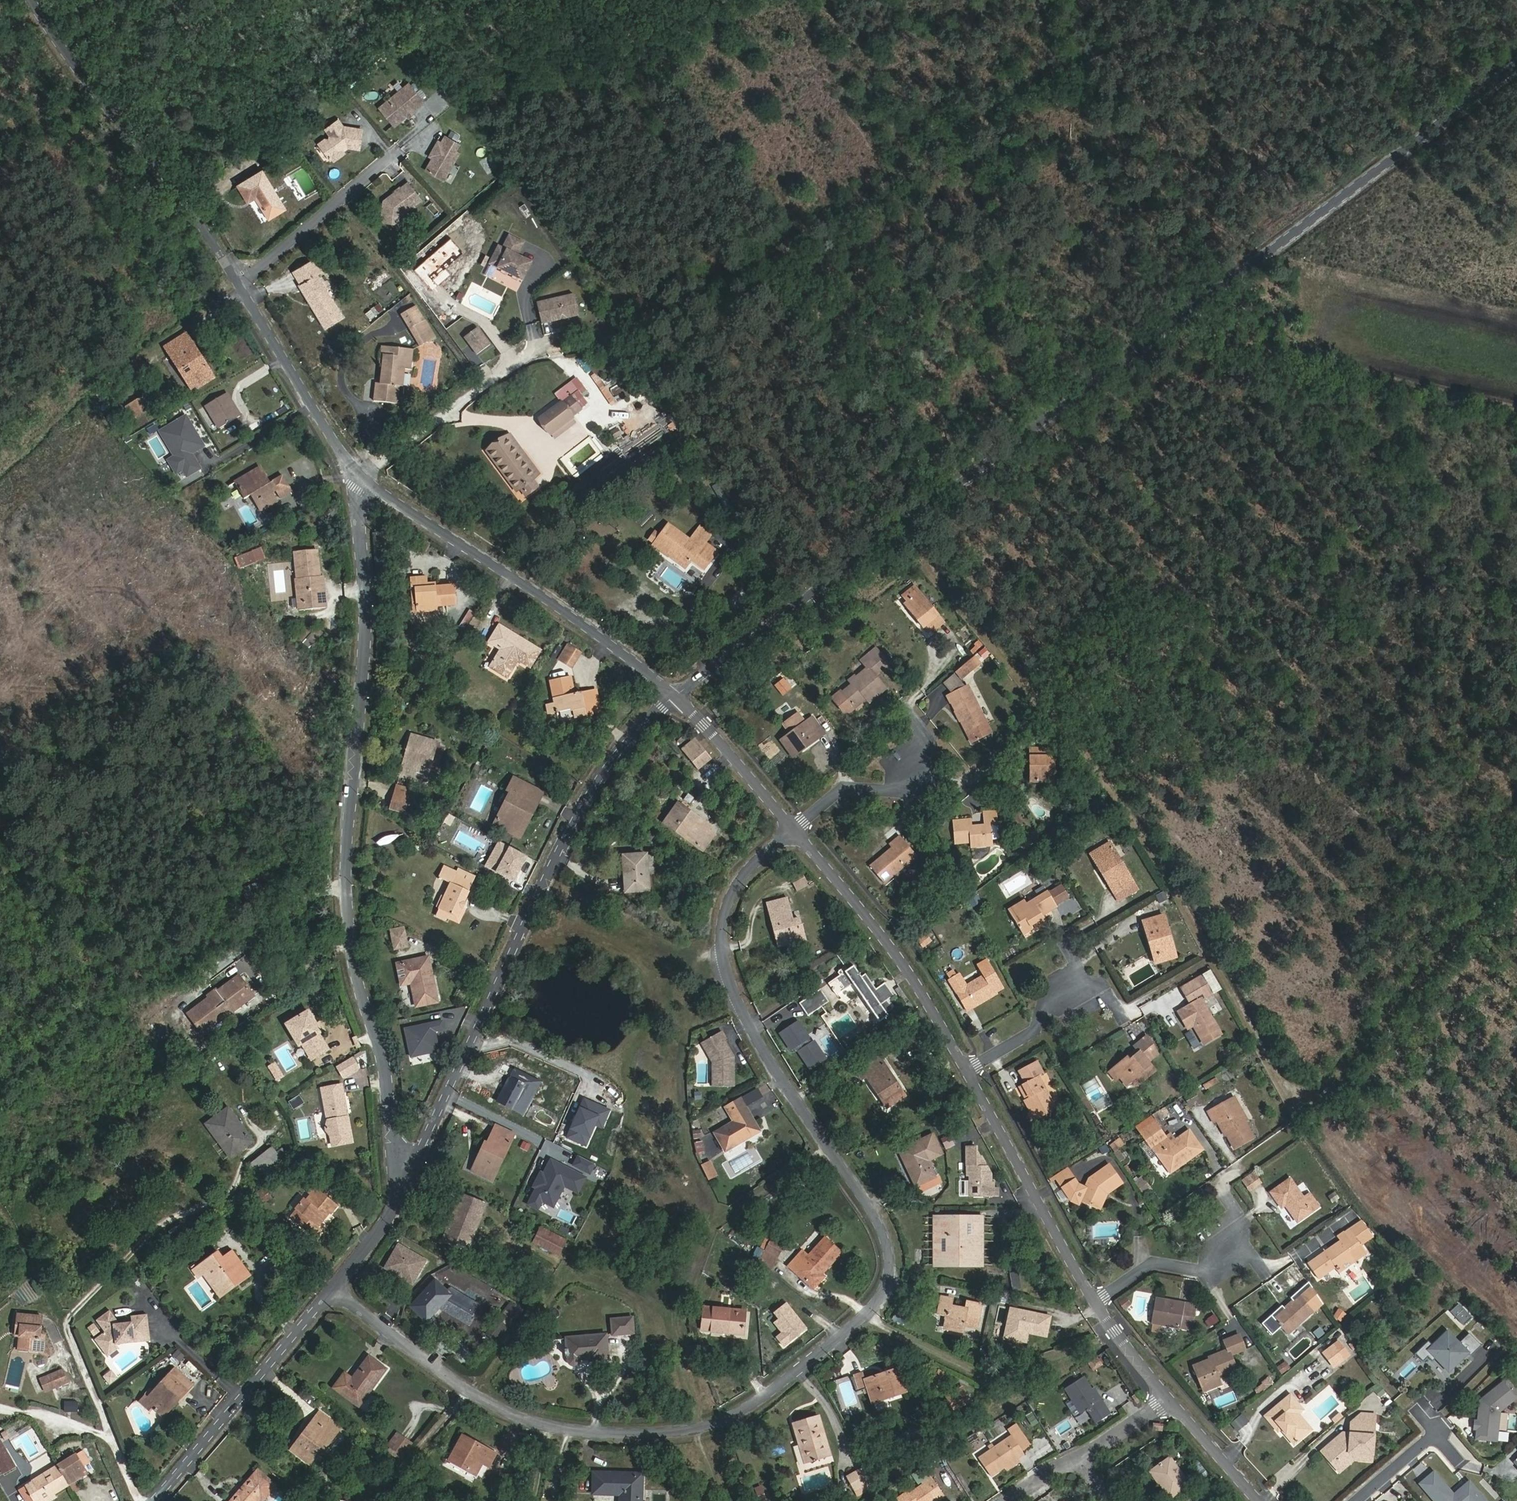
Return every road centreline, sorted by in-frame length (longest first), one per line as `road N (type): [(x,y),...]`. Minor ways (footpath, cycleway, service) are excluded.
road 1 (residential): [(337,1288),(468,1392),(534,1428),(618,1440),(714,1429),(813,1361),(879,1302),(885,1244),(848,1171),(734,998),(722,958),(725,913),(746,872),(795,829)]
road 2 (unclassified): [(678,693),(1516,62)]
road 3 (residential): [(408,1174),(392,1146),(381,1051),(348,923),(346,843),(366,606),(357,516),(363,480)]
road 4 (tertiary): [(408,1174),(578,812),(608,762),(678,693)]
road 5 (tertiary): [(678,693),(363,480)]
road 6 (tertiary): [(238,283),(177,181),(36,0)]
road 7 (tertiary): [(967,1067),(917,983),(795,829)]
road 8 (tertiary): [(151,1500),(258,1391),(337,1288)]
road 9 (track): [(1255,255),(1516,317)]
road 10 (tertiary): [(1092,1299),(967,1067)]
road 11 (tertiary): [(363,480),(238,283)]
road 12 (track): [(531,343),(363,480)]
road 13 (residential): [(909,714),(930,740),(892,790),(839,790),(795,829)]
road 14 (residential): [(388,163),(238,283)]
road 15 (tertiary): [(795,829),(678,693)]
road 16 (residential): [(1239,1247),(1206,1271),(1149,1259),(1092,1299)]
road 17 (tertiary): [(1261,1500),(1164,1393)]
road 18 (residential): [(1077,989),(1052,1020),(967,1067)]
road 19 (tertiary): [(337,1288),(408,1174)]

